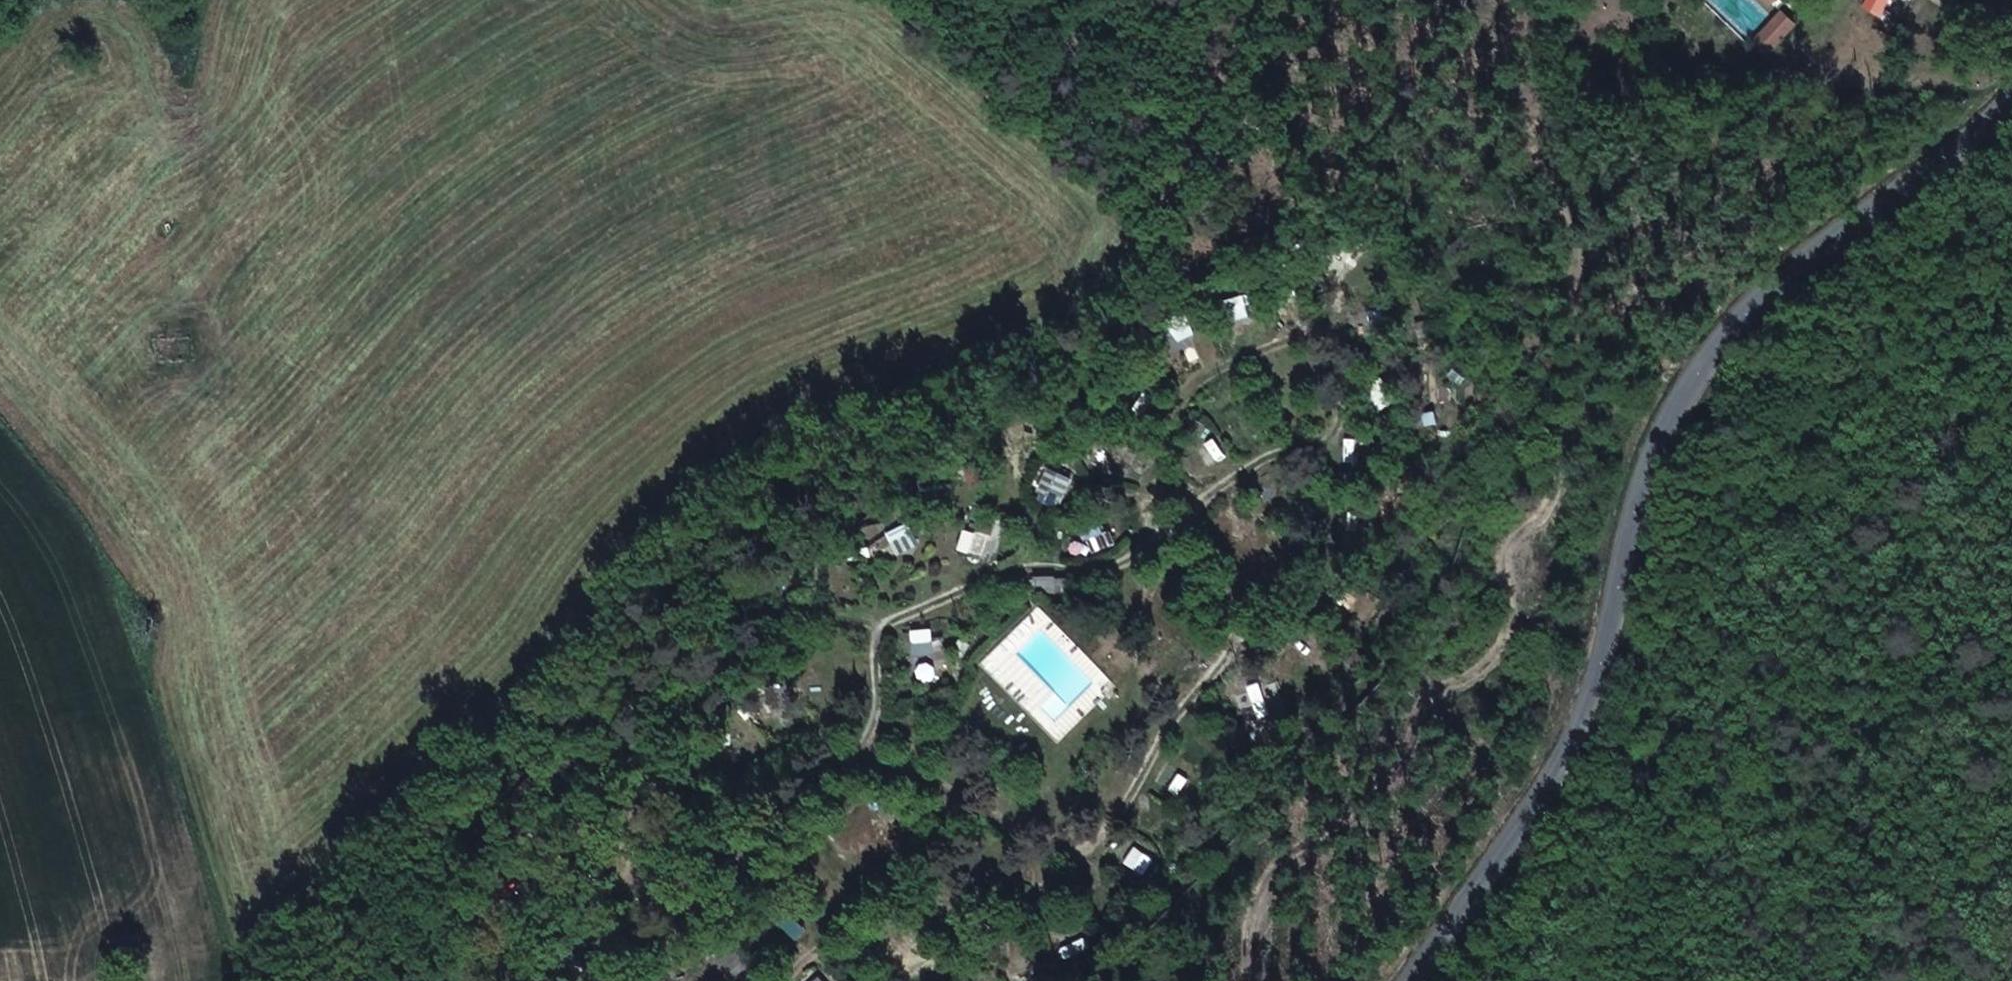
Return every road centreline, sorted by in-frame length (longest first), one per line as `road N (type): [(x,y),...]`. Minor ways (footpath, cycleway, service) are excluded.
road 1 (secondary): [(2011,100),(1778,292),(1711,361),(1668,423),(1639,486),(1622,600),(1589,719),(1502,860),(1414,980)]
road 2 (track): [(247,980),(135,628)]

